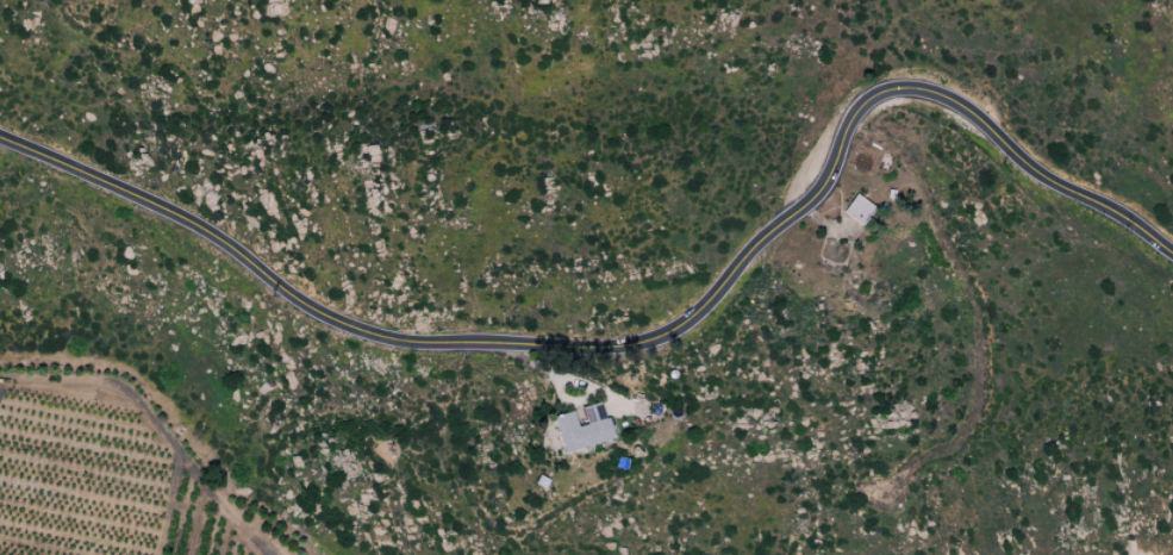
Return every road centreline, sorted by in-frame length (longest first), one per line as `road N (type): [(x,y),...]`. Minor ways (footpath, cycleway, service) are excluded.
road 1 (secondary): [(0,138),(199,226),(314,310),(398,341),(599,348),(661,336),(685,323),(748,252),(810,201),(861,104),(891,89),(928,91),(966,108),(1042,176),(1118,212),(1172,253)]

